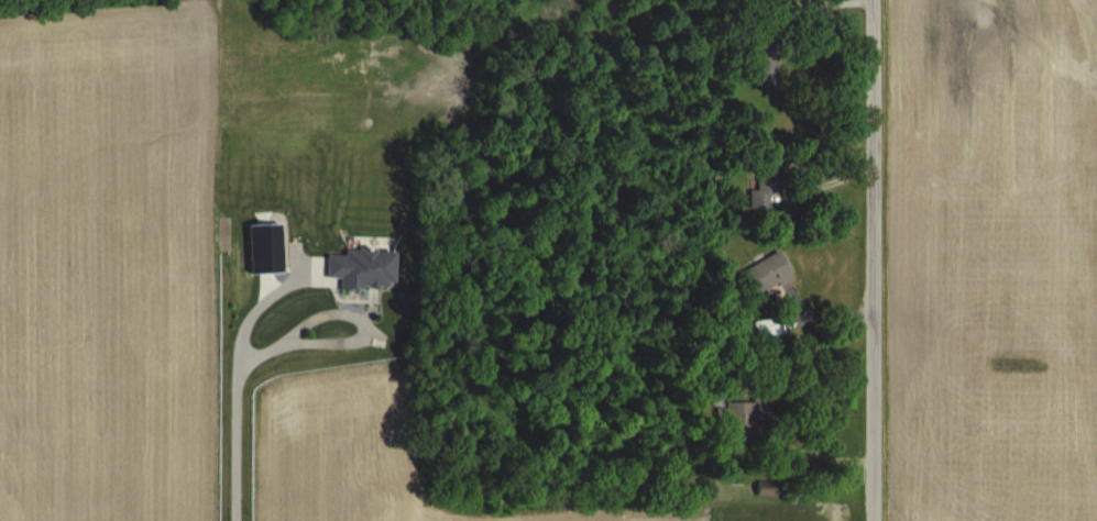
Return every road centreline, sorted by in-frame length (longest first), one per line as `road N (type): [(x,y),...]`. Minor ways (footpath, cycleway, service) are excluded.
road 1 (residential): [(873,0),(871,520)]

